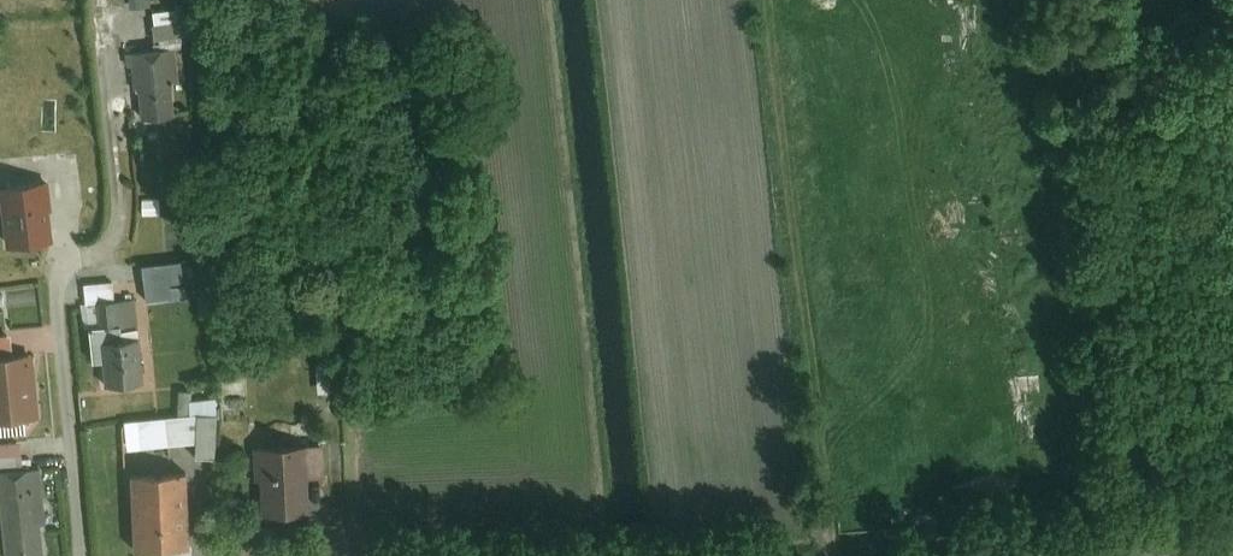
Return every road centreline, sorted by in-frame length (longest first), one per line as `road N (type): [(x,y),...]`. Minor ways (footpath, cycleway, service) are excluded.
road 1 (residential): [(78,555),(54,278),(72,249),(111,229),(119,195),(105,0)]

